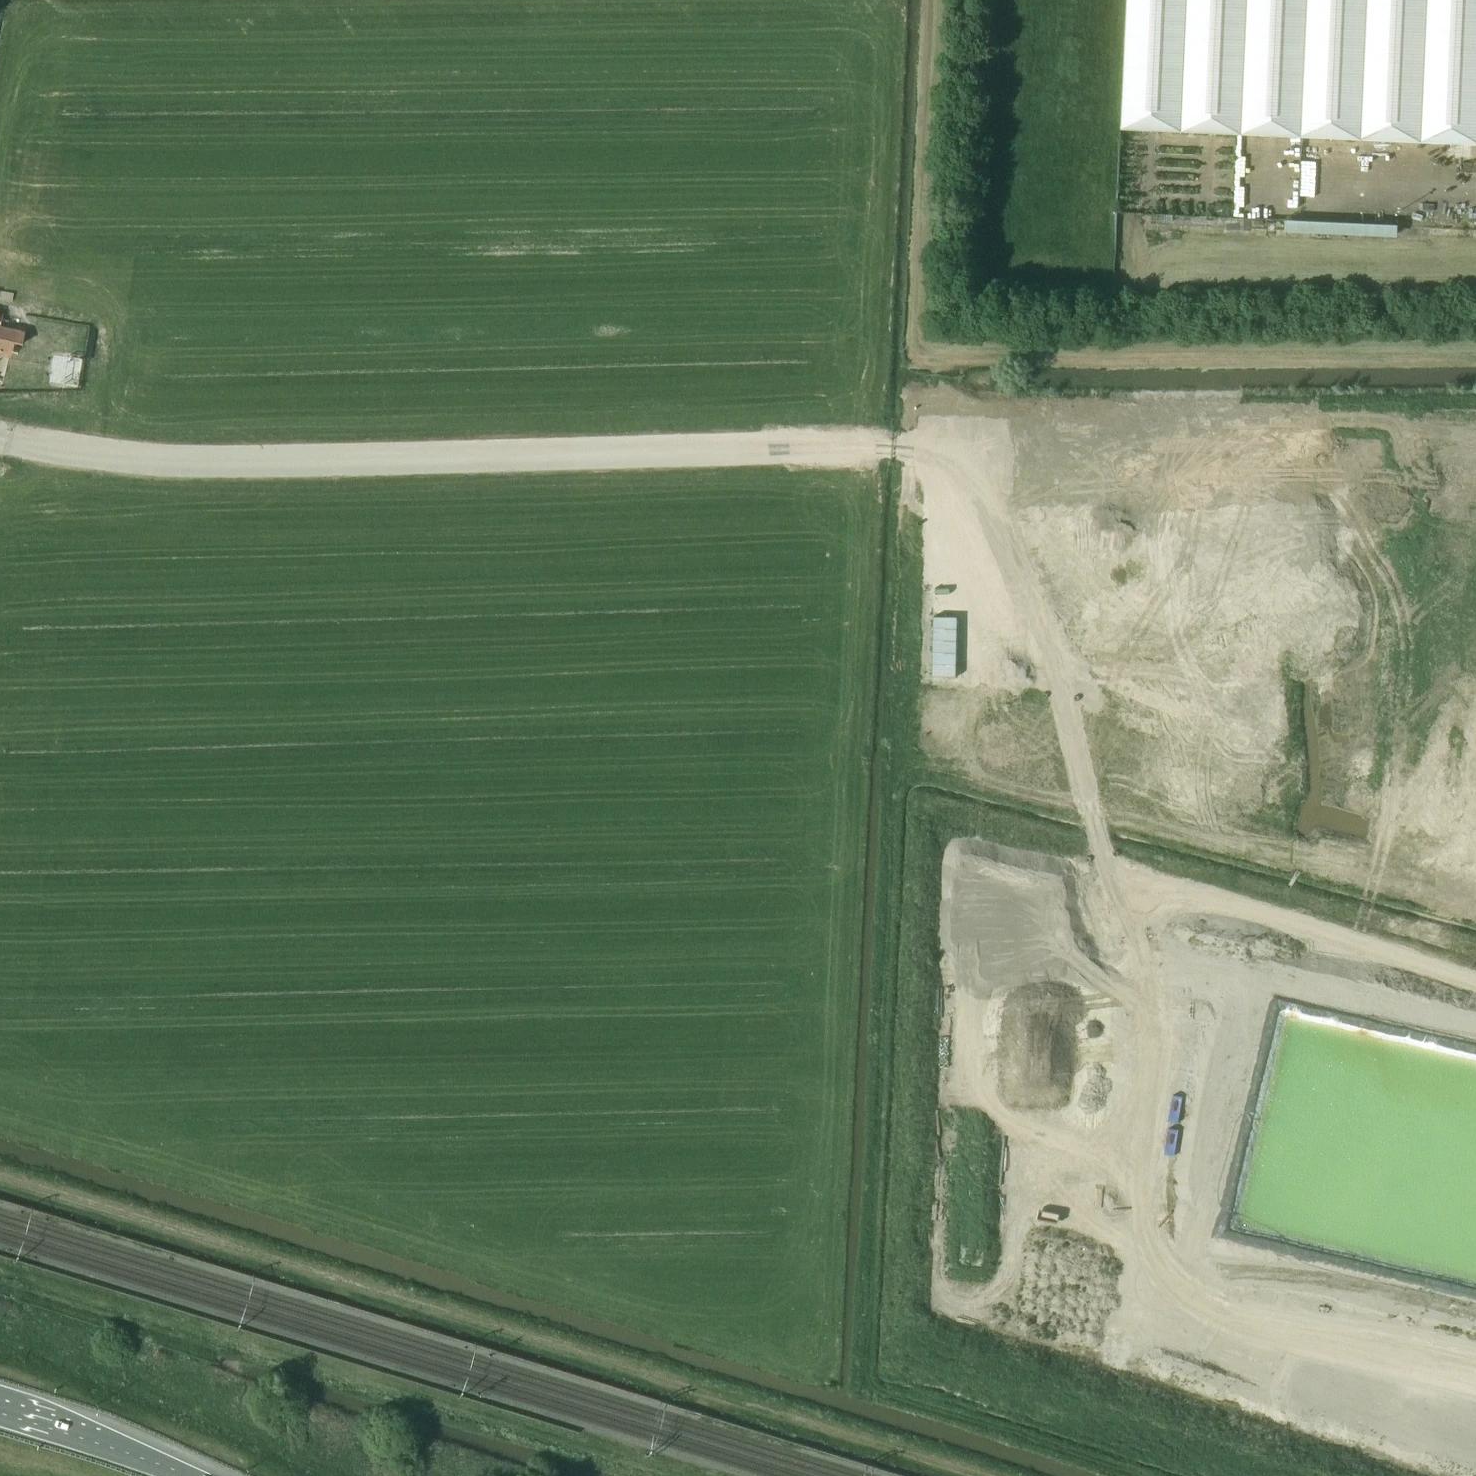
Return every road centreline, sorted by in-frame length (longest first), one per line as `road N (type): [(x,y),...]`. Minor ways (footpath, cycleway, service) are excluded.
road 1 (track): [(1475,1390),(1193,1300),(1150,1231),(1144,1134),(1159,1018),(1062,737),(1005,526),(970,480),(932,459),(860,442),(154,460),(0,439)]
road 2 (motorway): [(192,1475),(0,1411)]

